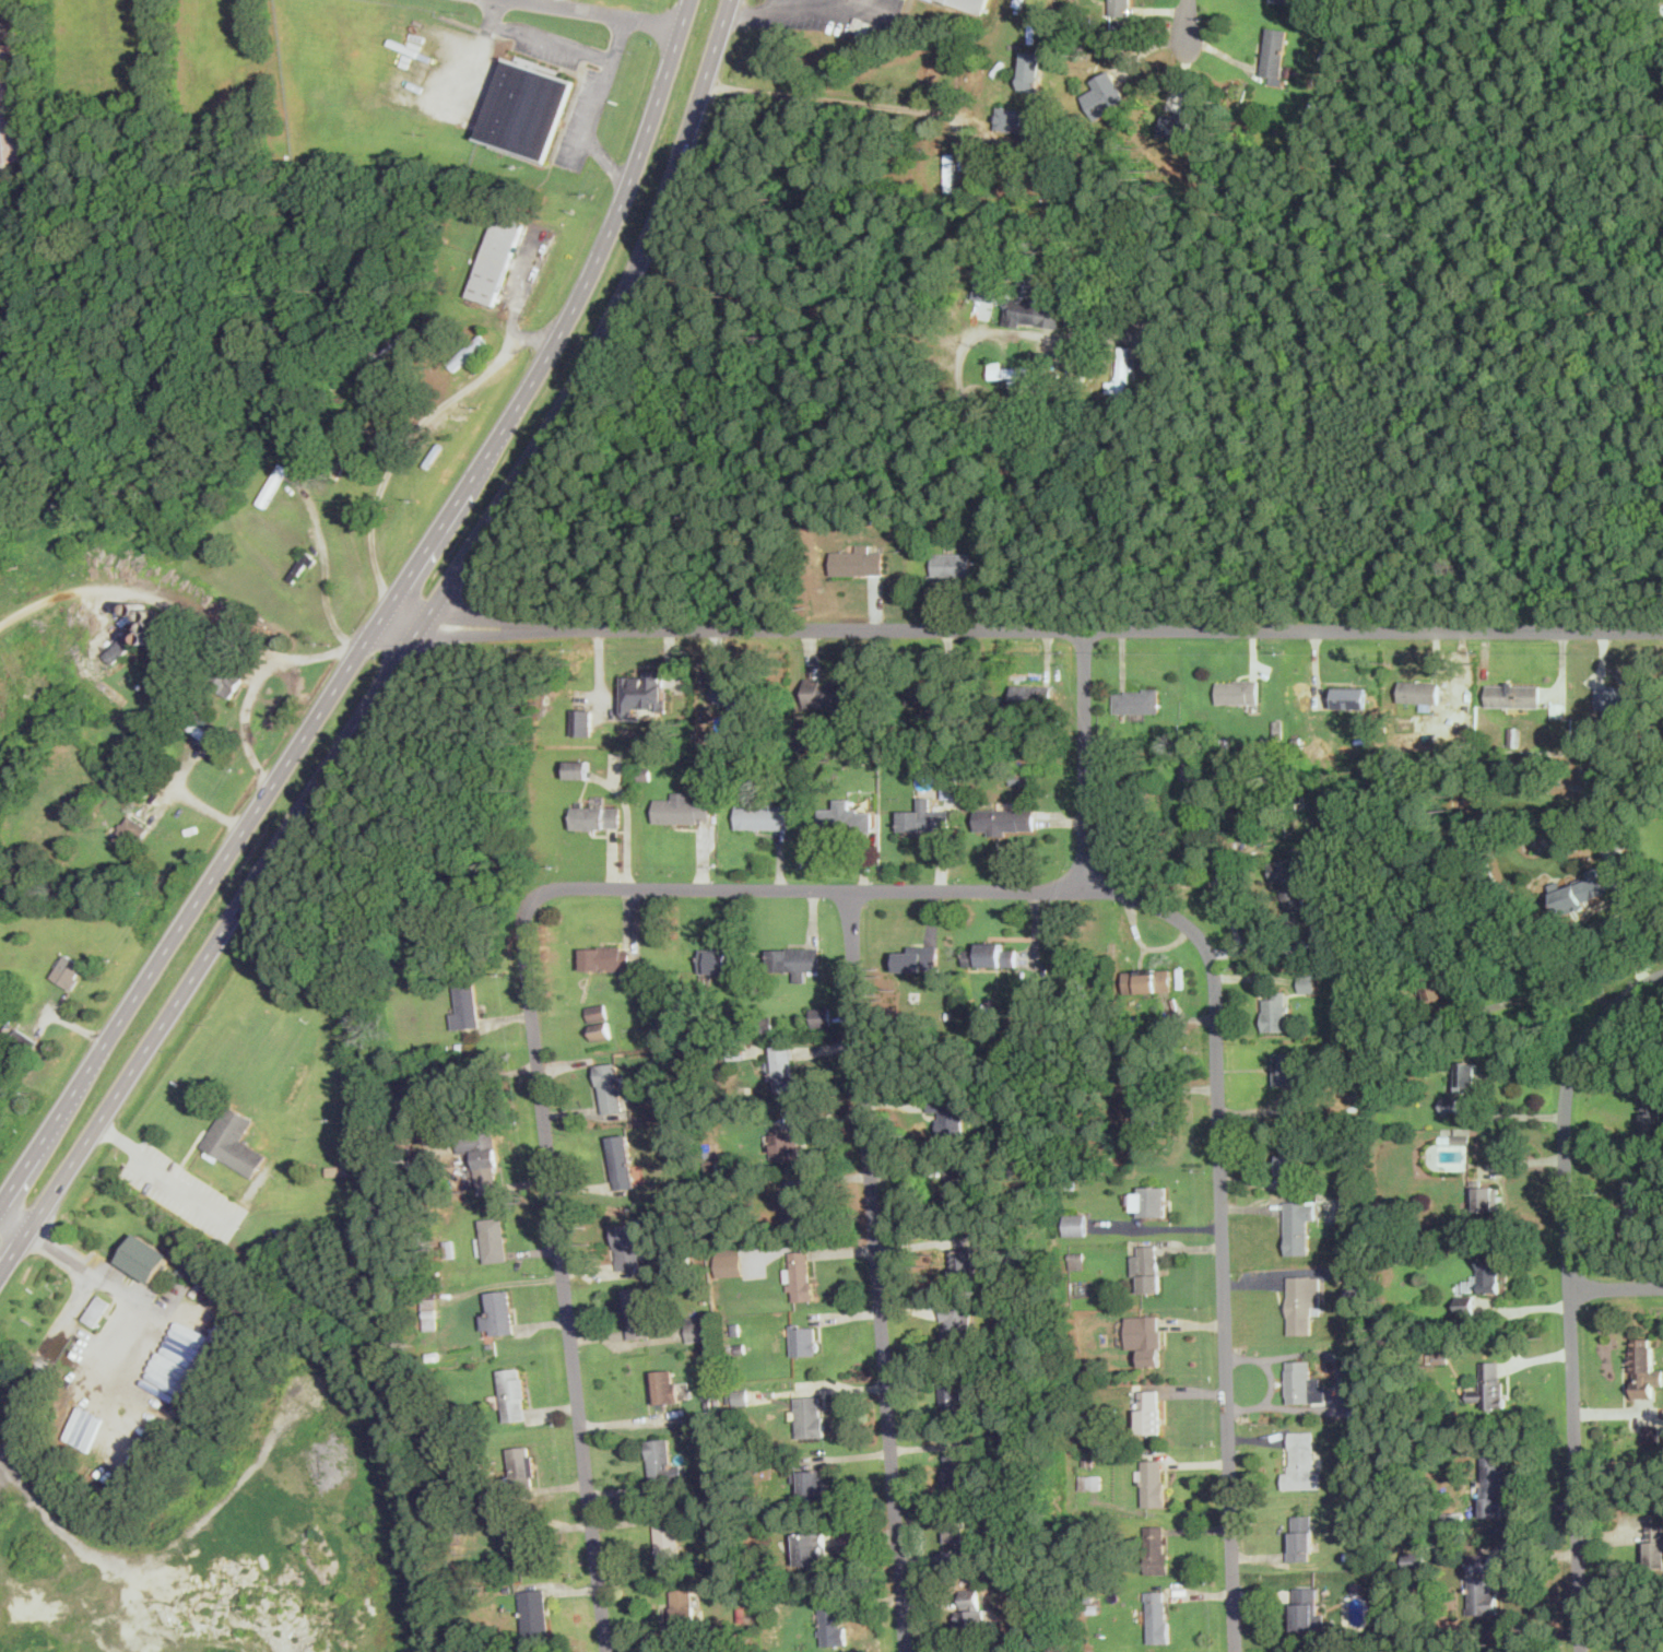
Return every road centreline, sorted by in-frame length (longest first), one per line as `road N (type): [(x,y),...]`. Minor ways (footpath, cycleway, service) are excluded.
road 1 (trunk): [(0,1275),(551,427),(629,282),(699,102)]
road 2 (residential): [(1086,887),(556,886),(529,904),(522,933),(606,1651)]
road 3 (residential): [(389,603),(520,625),(1662,629)]
road 4 (trunk): [(640,160),(545,363),(0,1208)]
road 5 (residential): [(1236,1651),(1214,969),(1202,941),(1179,918),(1146,899),(1086,887)]
road 6 (residential): [(848,889),(906,1651)]
road 7 (residential): [(1662,975),(1604,1013),(1568,1076),(1581,1651)]
road 8 (residential): [(1085,627),(1086,887)]
road 9 (trunk): [(691,0),(640,160)]
road 10 (residential): [(683,26),(525,0)]

